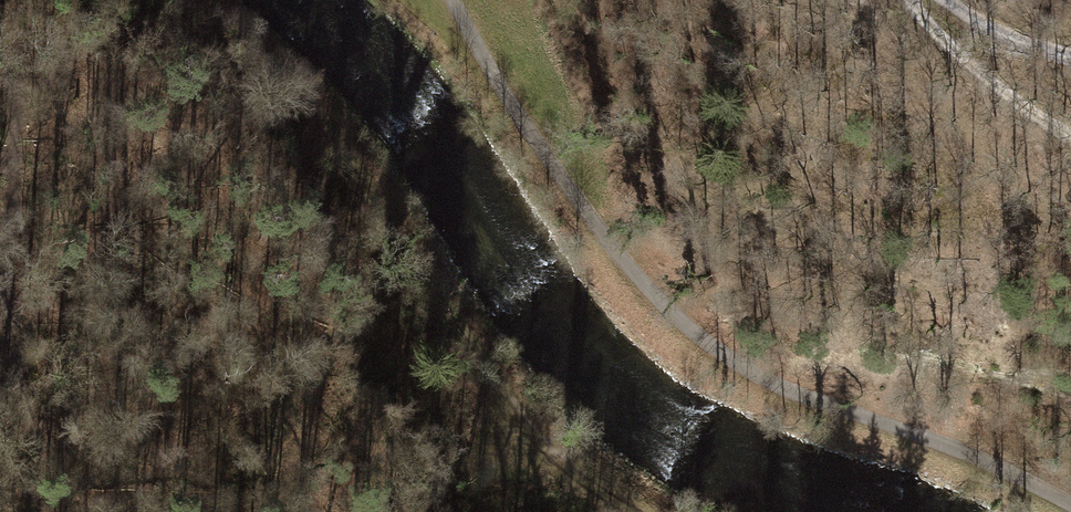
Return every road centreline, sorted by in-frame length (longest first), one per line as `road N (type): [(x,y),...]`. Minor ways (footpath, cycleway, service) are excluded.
road 1 (track): [(452,0),(561,184),(639,279),(713,349),(799,394),(1070,502)]
road 2 (track): [(204,0),(307,83),(490,353),(576,447),(718,511)]
road 3 (track): [(1070,136),(998,90),(906,0)]
road 4 (track): [(944,0),(975,22),(1070,57)]

